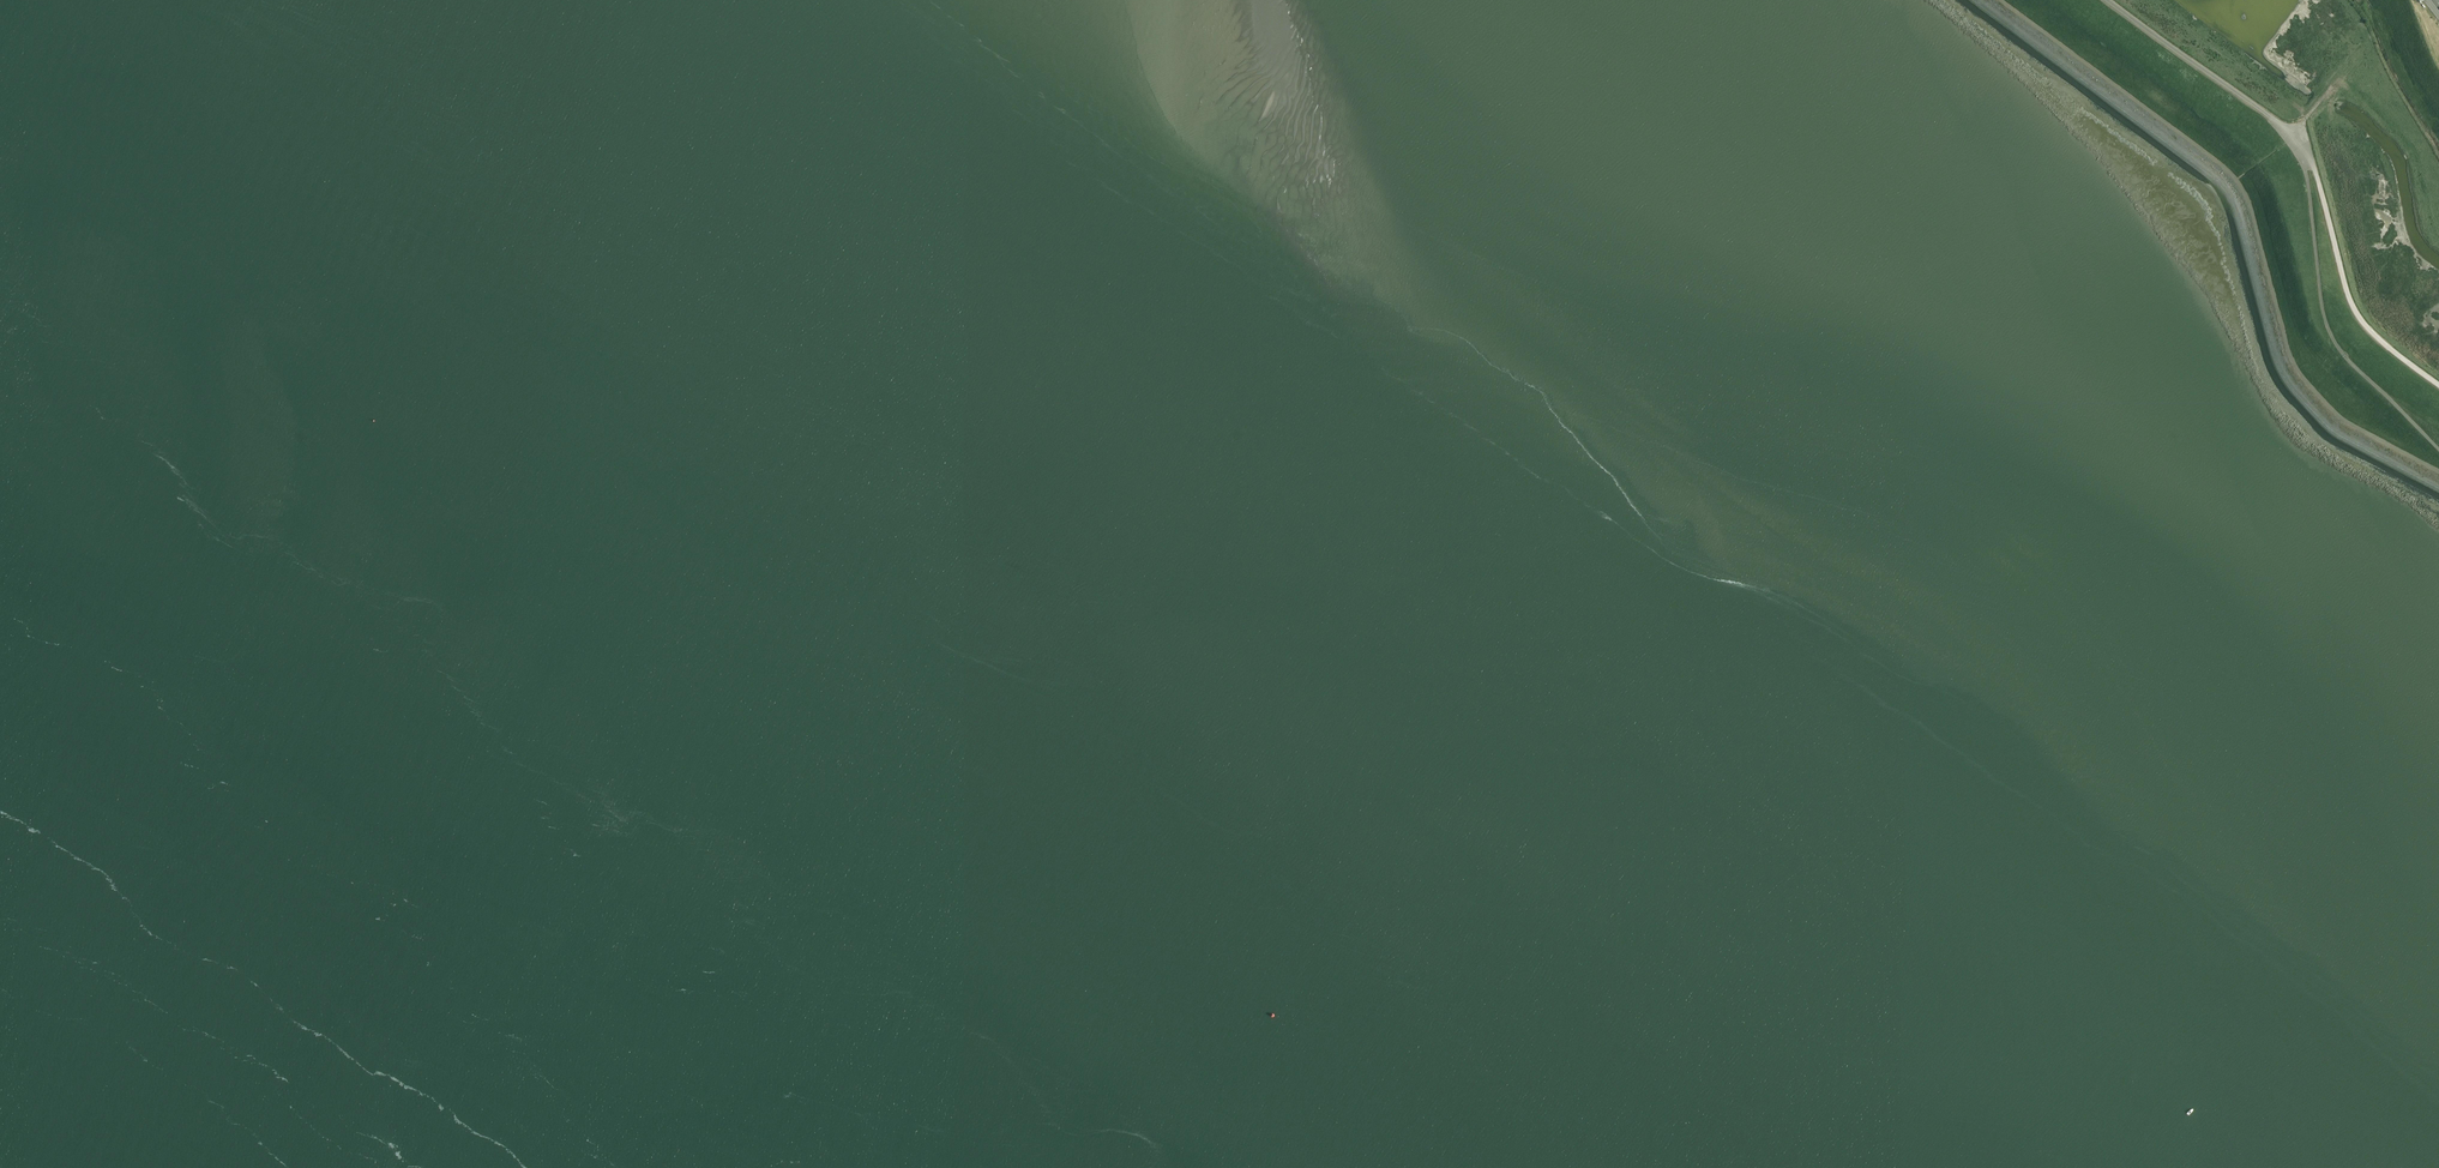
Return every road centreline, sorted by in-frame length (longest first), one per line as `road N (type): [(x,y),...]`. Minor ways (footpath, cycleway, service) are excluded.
road 1 (unclassified): [(2438,386),(2359,318),(2305,142),(2100,0)]

